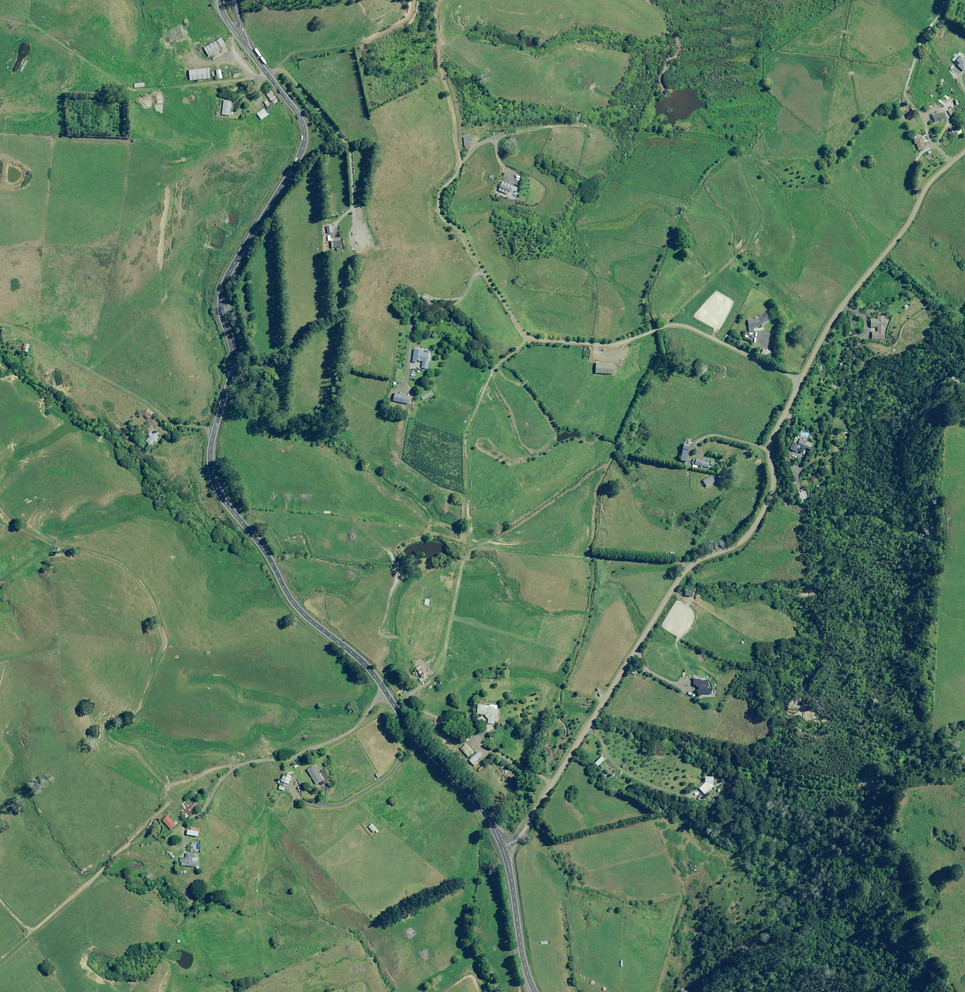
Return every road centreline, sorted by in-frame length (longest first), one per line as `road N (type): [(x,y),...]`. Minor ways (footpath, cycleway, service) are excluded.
road 1 (primary): [(237,35),(300,118),(305,140),(224,287),(233,361),(212,441),(214,482),(292,601),(364,663),(482,809),(502,848)]
road 2 (track): [(0,958),(171,800),(206,797),(238,765),(291,758),(353,728),(385,691),(415,692),(443,654),(463,505),(463,428),(501,362),(528,337)]
road 3 (unclassified): [(502,848),(520,834),(681,576),(754,530),(774,486),(768,450),(824,334),(930,182),(964,149)]
road 4 (track): [(667,325),(737,265),(761,219),(749,176),(757,162),(836,153),(905,86),(934,21),(964,22)]
road 5 (track): [(484,274),(438,209),(441,188),(458,163),(442,69),(440,16),(447,0)]
road 6 (track): [(215,430),(177,427),(116,380),(26,330),(0,325)]
road 7 (primary): [(502,848),(522,960),(537,991)]

